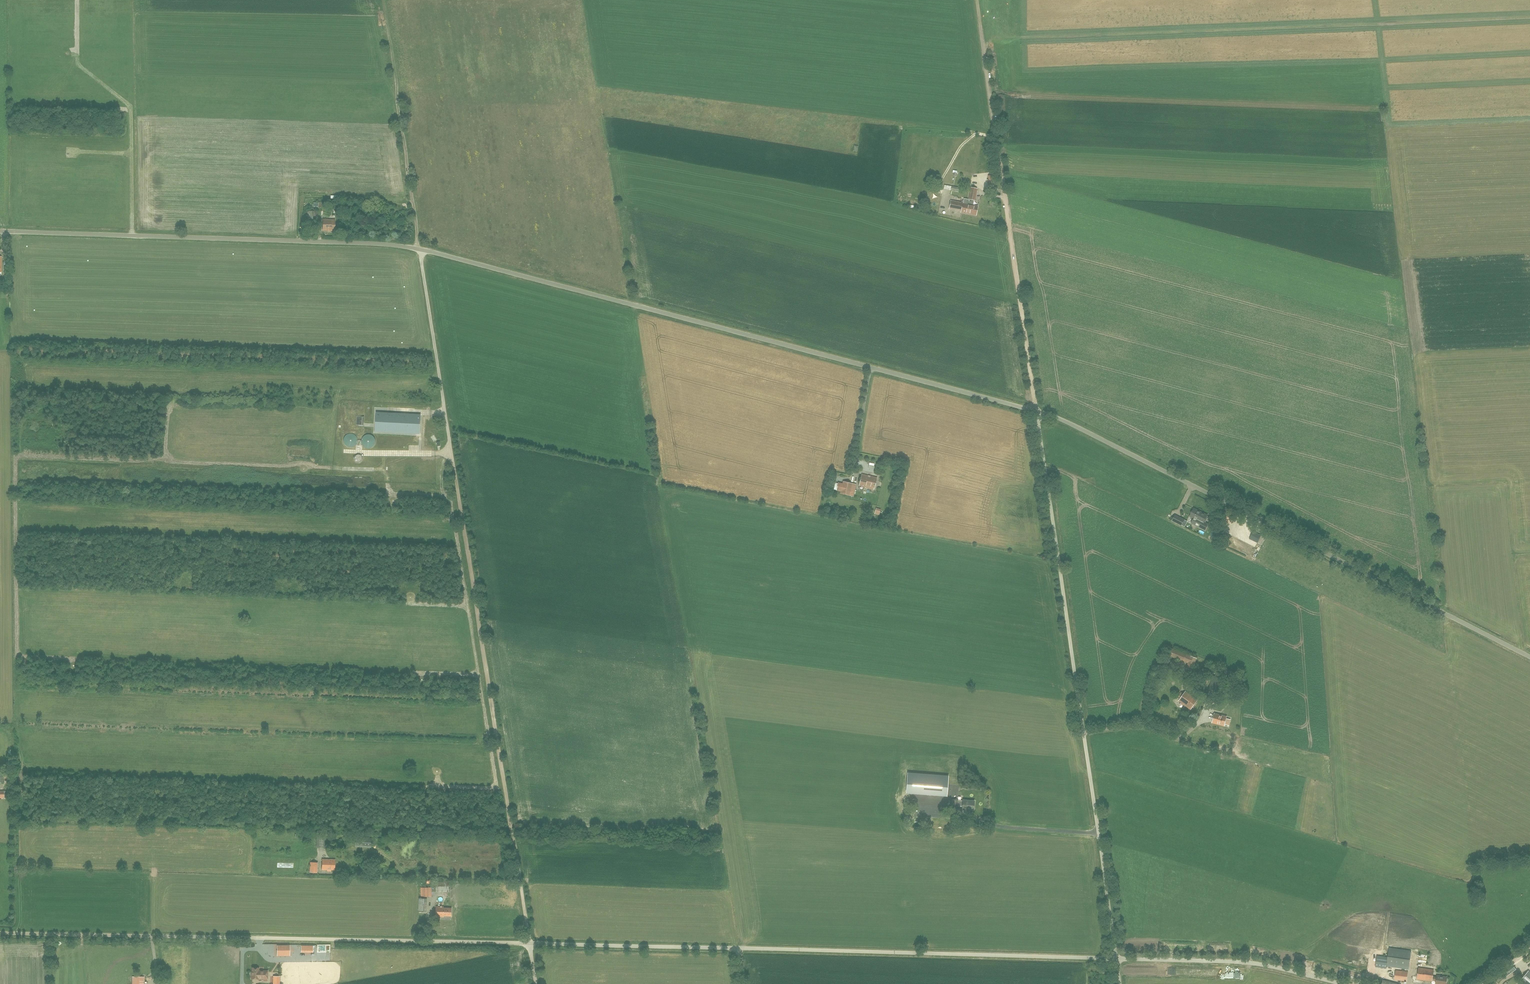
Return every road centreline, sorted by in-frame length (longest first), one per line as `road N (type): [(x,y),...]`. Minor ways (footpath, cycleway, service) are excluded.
road 1 (unclassified): [(1117,959),(0,934)]
road 2 (unclassified): [(1036,410),(406,247),(0,231)]
road 3 (track): [(536,983),(382,0)]
road 4 (unclassified): [(1117,959),(1036,410)]
road 5 (unclassified): [(1529,658),(1036,410)]
road 6 (track): [(1003,182),(1036,410)]
road 7 (unclassified): [(1342,983),(1253,963),(1117,959)]

